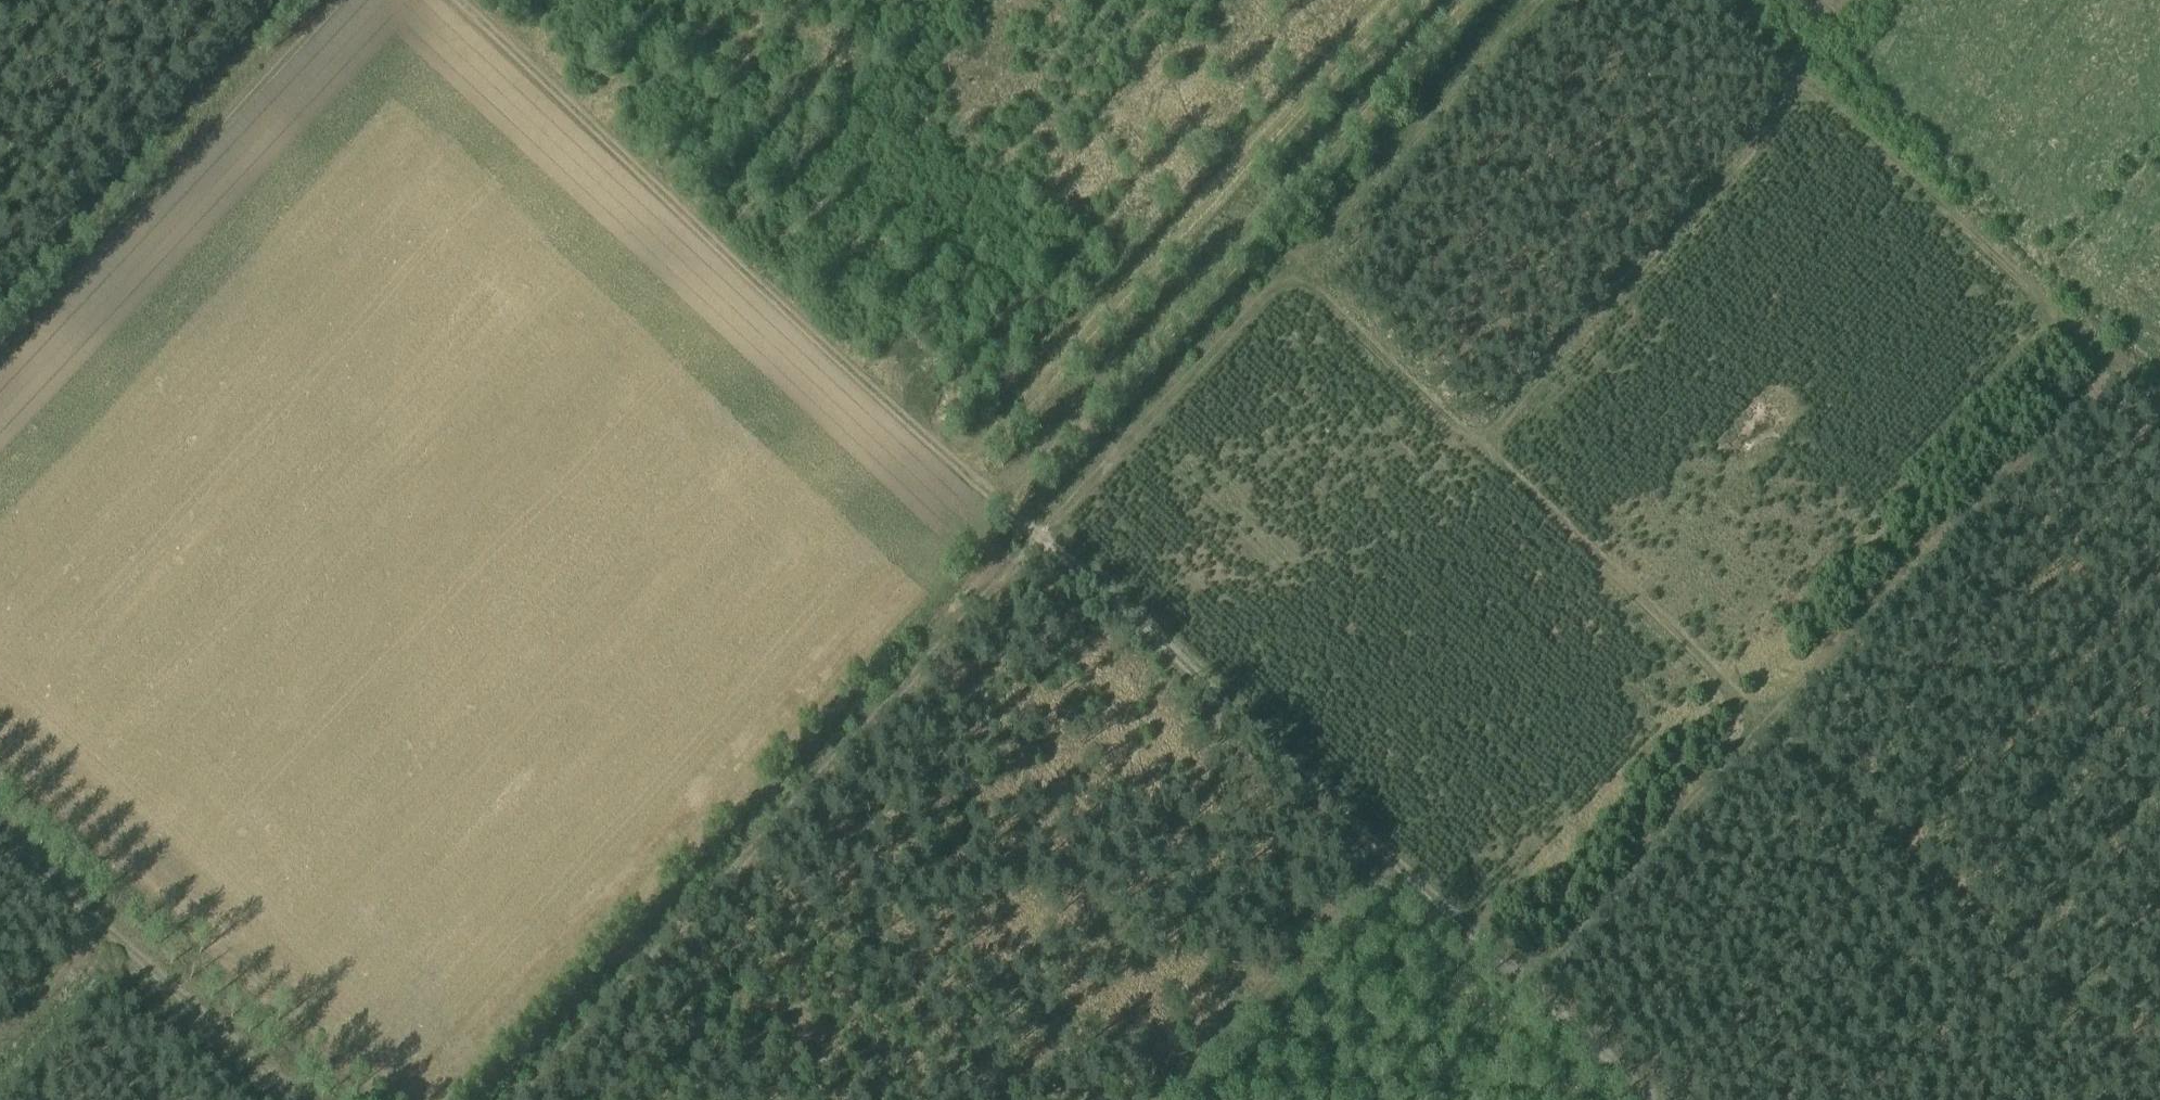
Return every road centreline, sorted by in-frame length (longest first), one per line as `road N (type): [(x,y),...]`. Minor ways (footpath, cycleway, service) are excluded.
road 1 (track): [(462,0),(968,475),(997,484),(1059,438),(1082,434),(1109,464)]
road 2 (track): [(0,361),(339,0)]
road 3 (track): [(299,1099),(0,835)]
road 4 (track): [(1654,1099),(1392,861)]

